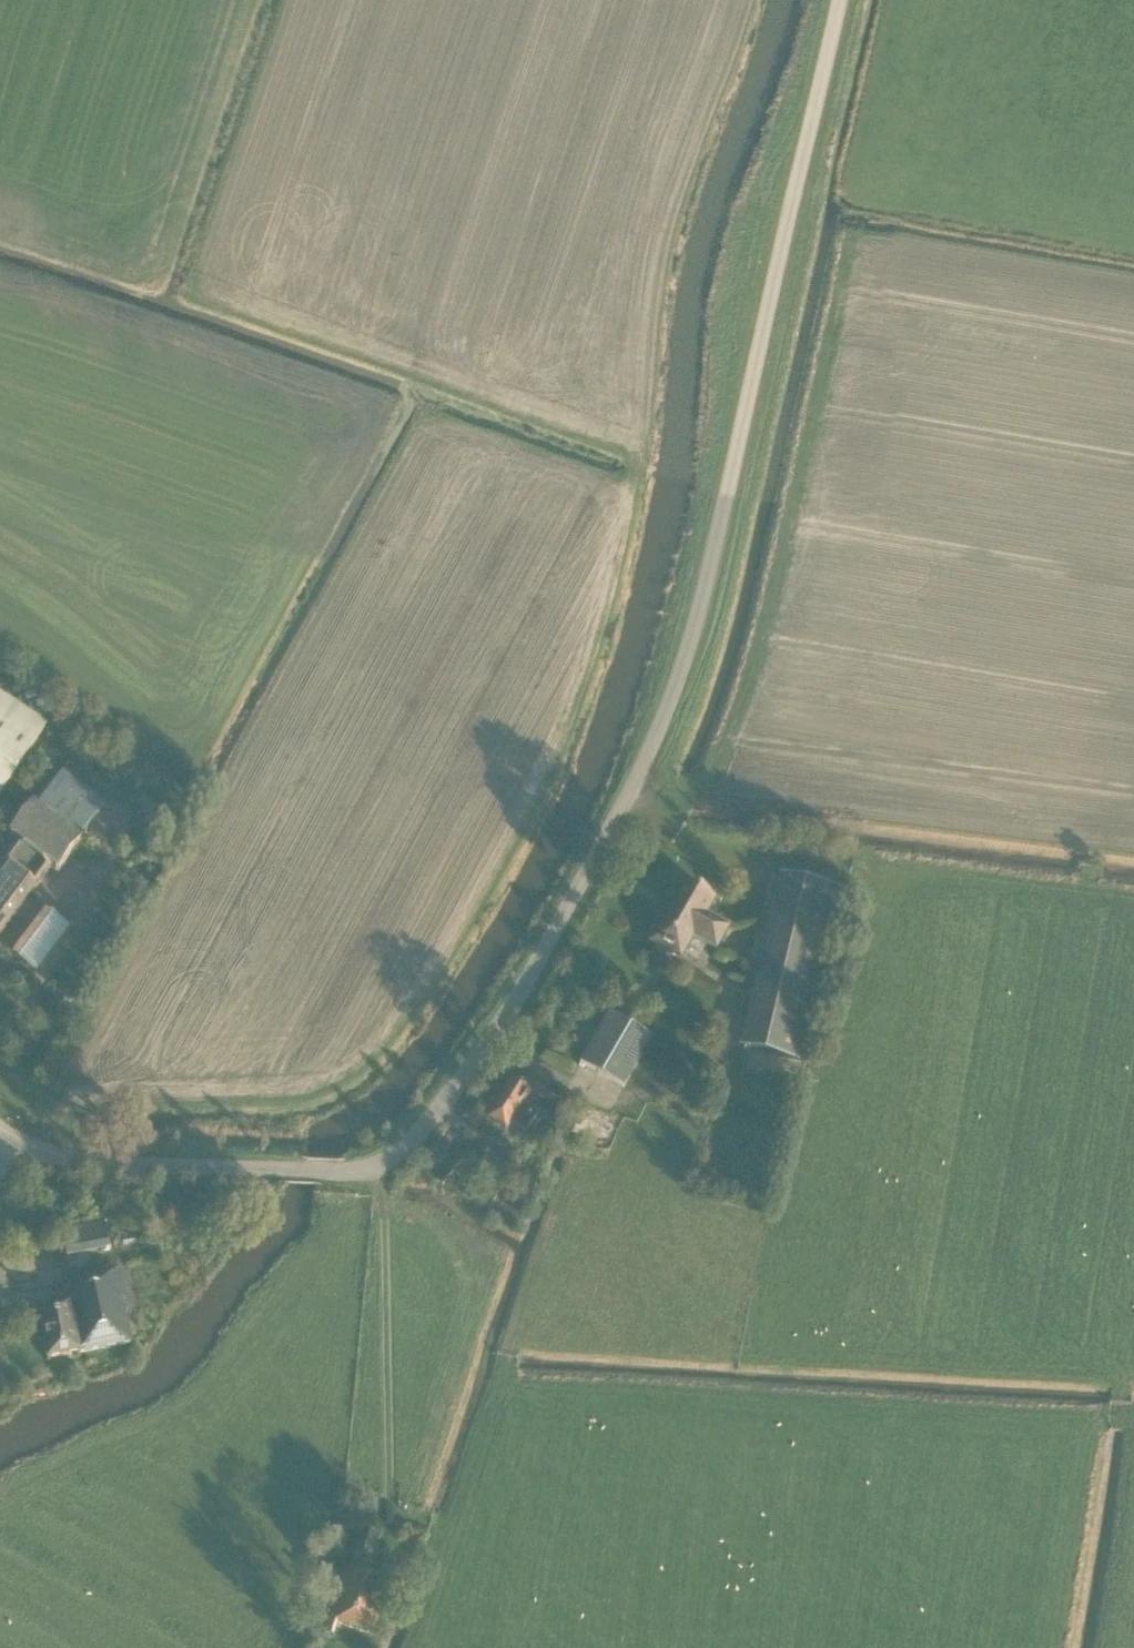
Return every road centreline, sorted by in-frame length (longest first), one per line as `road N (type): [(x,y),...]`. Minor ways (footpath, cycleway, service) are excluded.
road 1 (unclassified): [(327,1172),(373,1168),(423,1131),(519,998),(640,780),(695,632),(838,0)]
road 2 (track): [(373,1168),(386,1218),(391,1540)]
road 3 (unclassified): [(327,1172),(73,1161),(4,1135)]

